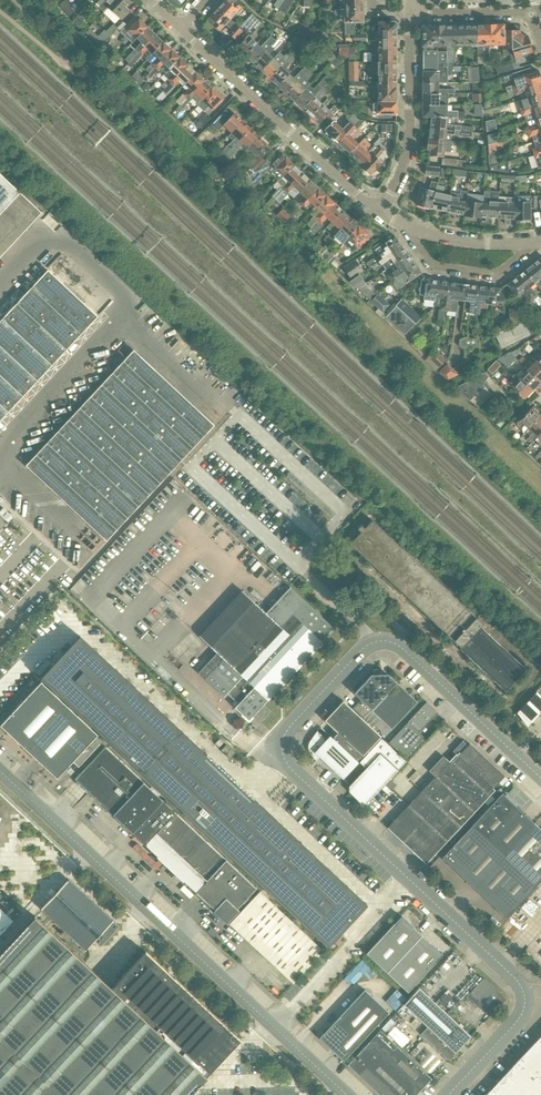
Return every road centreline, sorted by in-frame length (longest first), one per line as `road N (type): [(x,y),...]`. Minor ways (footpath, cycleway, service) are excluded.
road 1 (unclassified): [(447,1094),(521,1016),(523,991),(292,771),(281,744),(368,645),(386,641),(405,651)]
road 2 (unclassified): [(347,1094),(0,770)]
road 3 (residential): [(379,211),(180,26)]
road 4 (residential): [(379,211),(405,160),(411,12)]
road 5 (unclassified): [(540,778),(405,651)]
road 6 (residential): [(536,241),(500,273),(448,270),(430,262),(404,225)]
road 7 (residential): [(536,241),(470,242),(404,225)]

